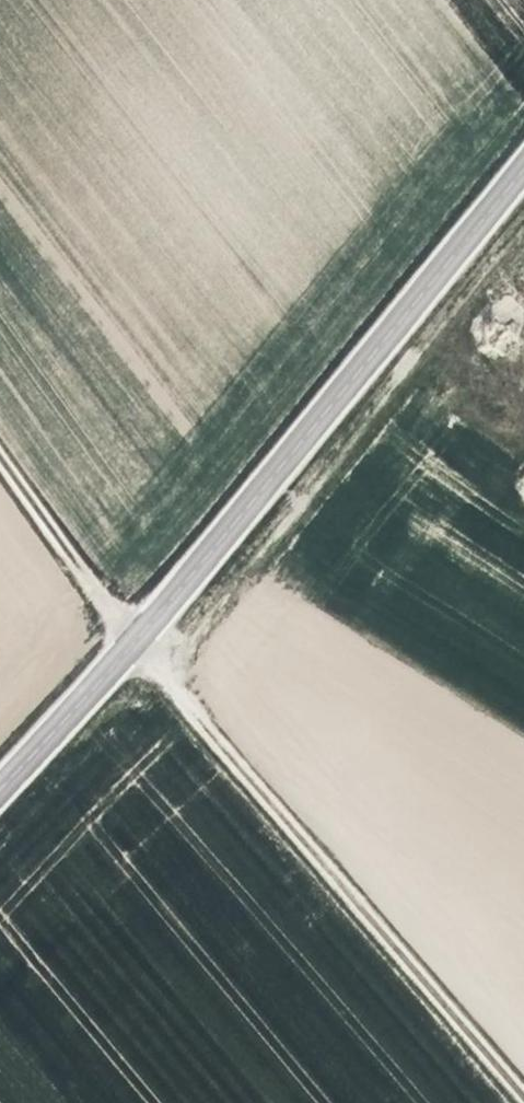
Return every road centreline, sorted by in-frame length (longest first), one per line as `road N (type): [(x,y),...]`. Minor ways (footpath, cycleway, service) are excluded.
road 1 (track): [(523,1079),(143,631),(0,435)]
road 2 (tertiary): [(0,791),(72,716),(523,175)]

